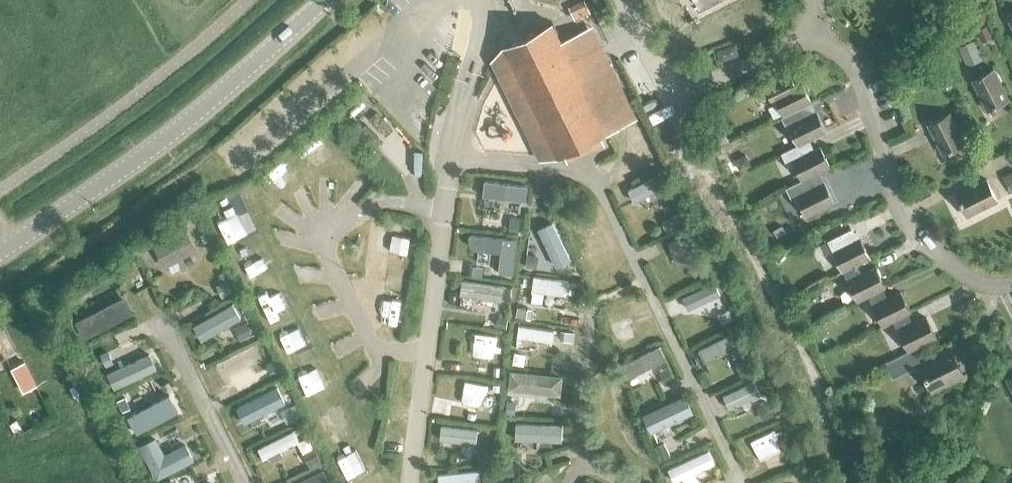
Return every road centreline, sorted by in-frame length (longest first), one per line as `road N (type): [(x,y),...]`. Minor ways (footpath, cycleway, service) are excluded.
road 1 (tertiary): [(0,250),(156,146),(322,0)]

